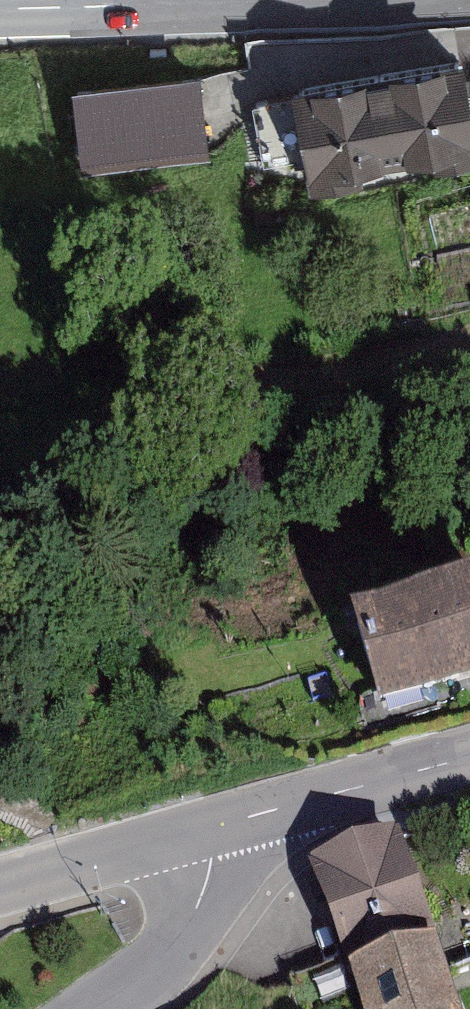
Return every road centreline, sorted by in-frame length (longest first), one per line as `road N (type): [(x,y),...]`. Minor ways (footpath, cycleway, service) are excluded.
road 1 (tertiary): [(213,827),(469,758)]
road 2 (tertiary): [(213,827),(212,877),(201,905),(169,950),(84,1008)]
road 3 (tertiary): [(0,889),(213,827)]
road 4 (tertiary): [(0,12),(162,6)]

